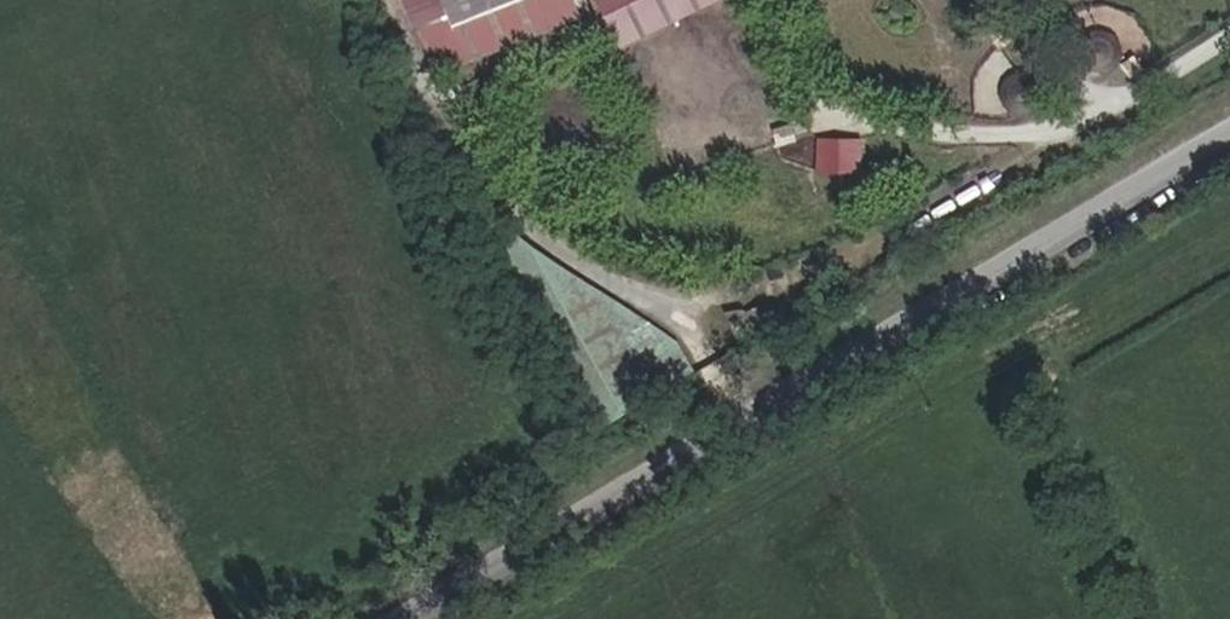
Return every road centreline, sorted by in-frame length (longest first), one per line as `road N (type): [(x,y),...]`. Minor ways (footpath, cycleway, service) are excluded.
road 1 (track): [(388,0),(442,128),(557,248),(648,288),(722,297),(809,277),(1105,117),(1229,37)]
road 2 (unclassified): [(1229,140),(421,618)]
road 3 (track): [(783,0),(816,87),(866,124),(966,134),(1105,117)]
road 4 (track): [(1003,0),(1105,117)]

